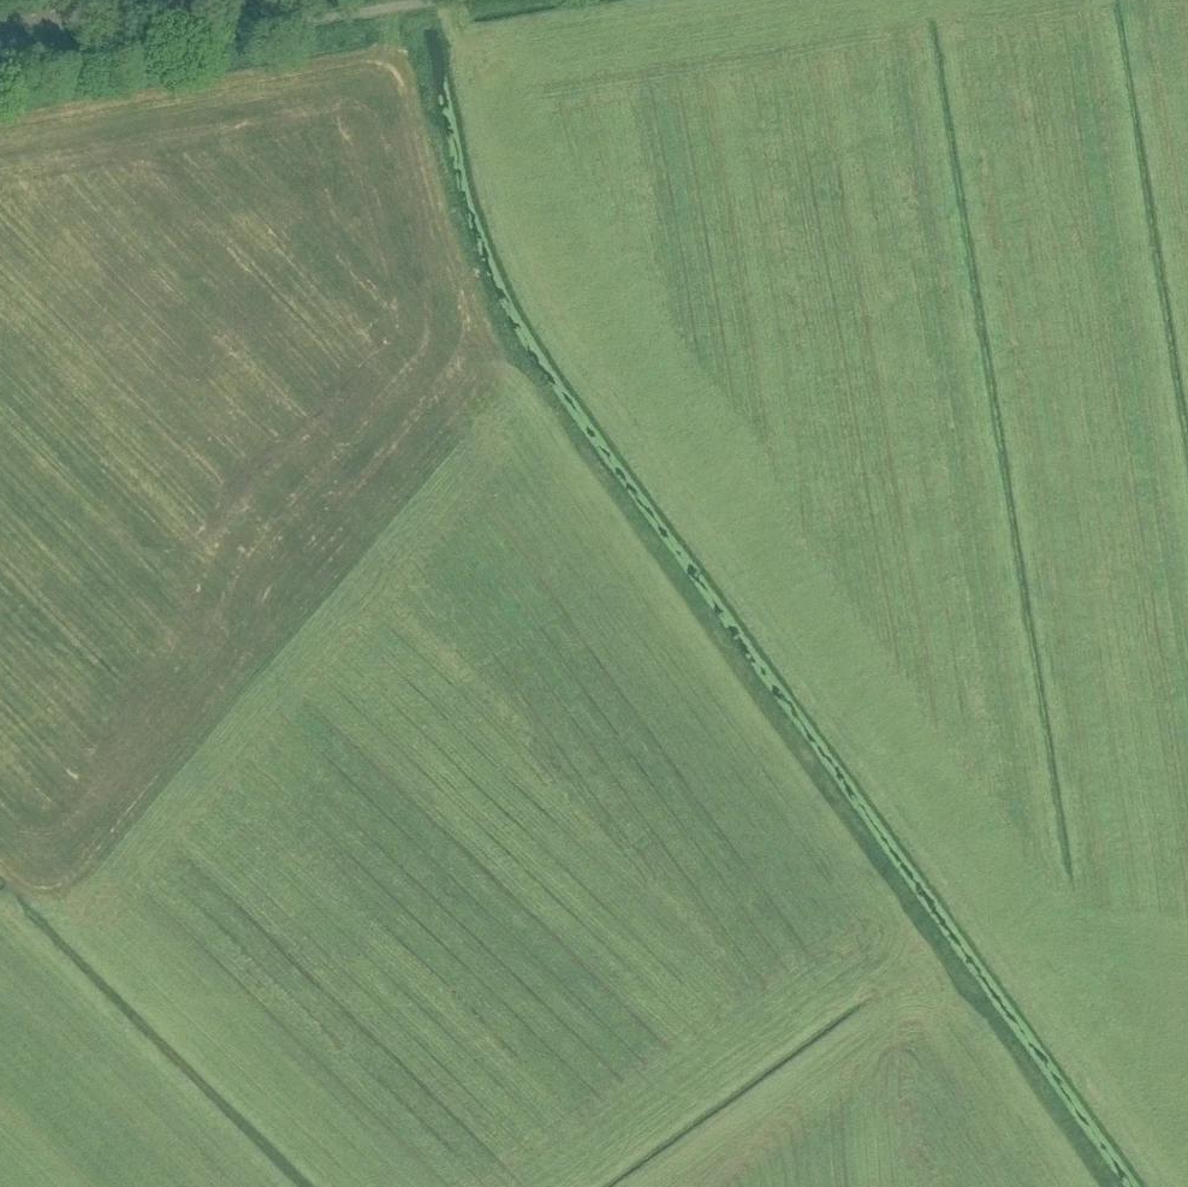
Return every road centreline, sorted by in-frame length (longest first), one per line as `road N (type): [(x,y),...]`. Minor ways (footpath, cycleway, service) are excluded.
road 1 (tertiary): [(0,32),(185,0)]

